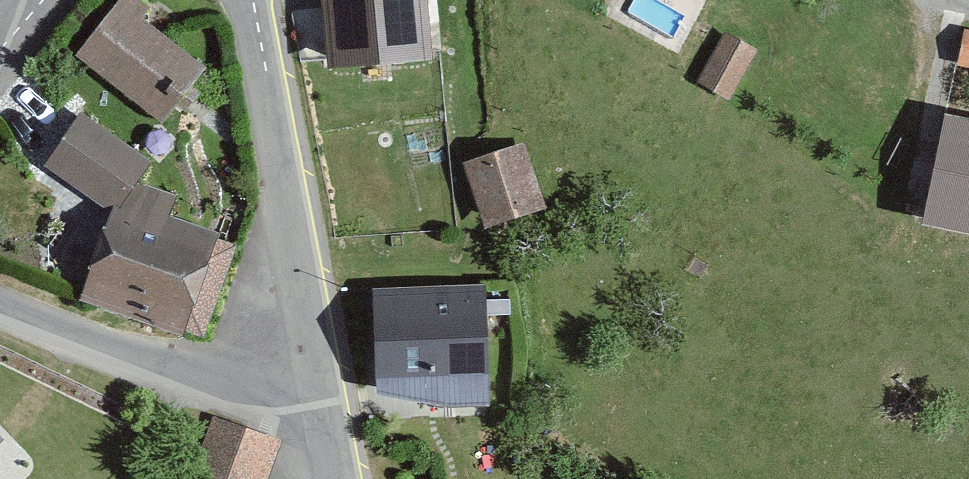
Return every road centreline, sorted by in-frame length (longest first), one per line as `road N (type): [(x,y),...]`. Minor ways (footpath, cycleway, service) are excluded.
road 1 (unclassified): [(251,0),(329,426)]
road 2 (unclassified): [(0,307),(329,426)]

